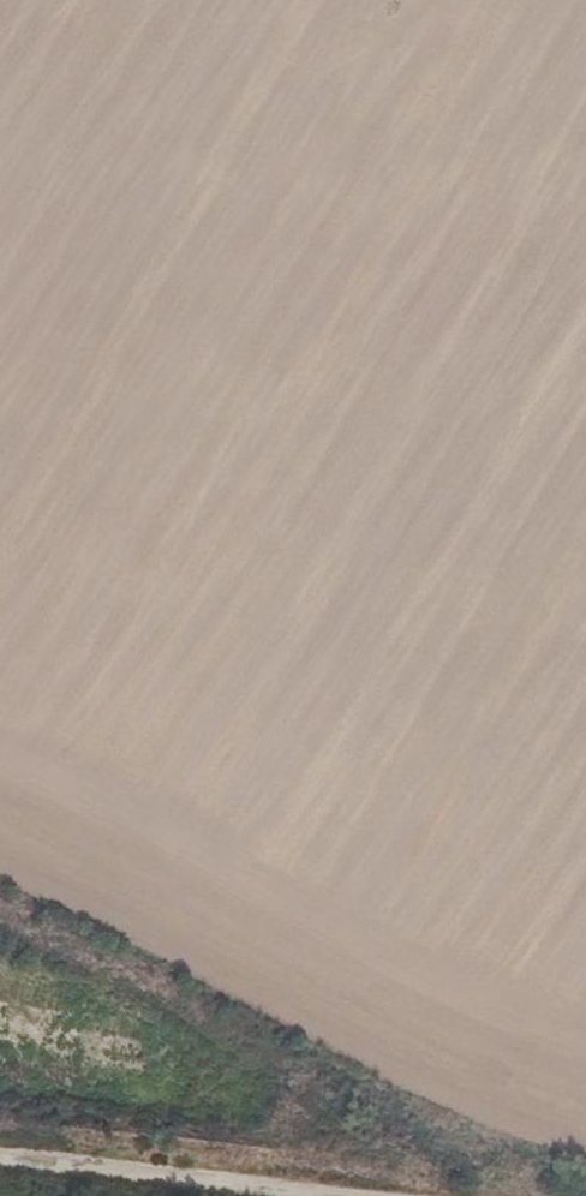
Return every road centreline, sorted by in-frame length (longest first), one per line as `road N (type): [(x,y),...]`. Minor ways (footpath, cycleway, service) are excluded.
road 1 (track): [(340,1195),(0,1164)]

